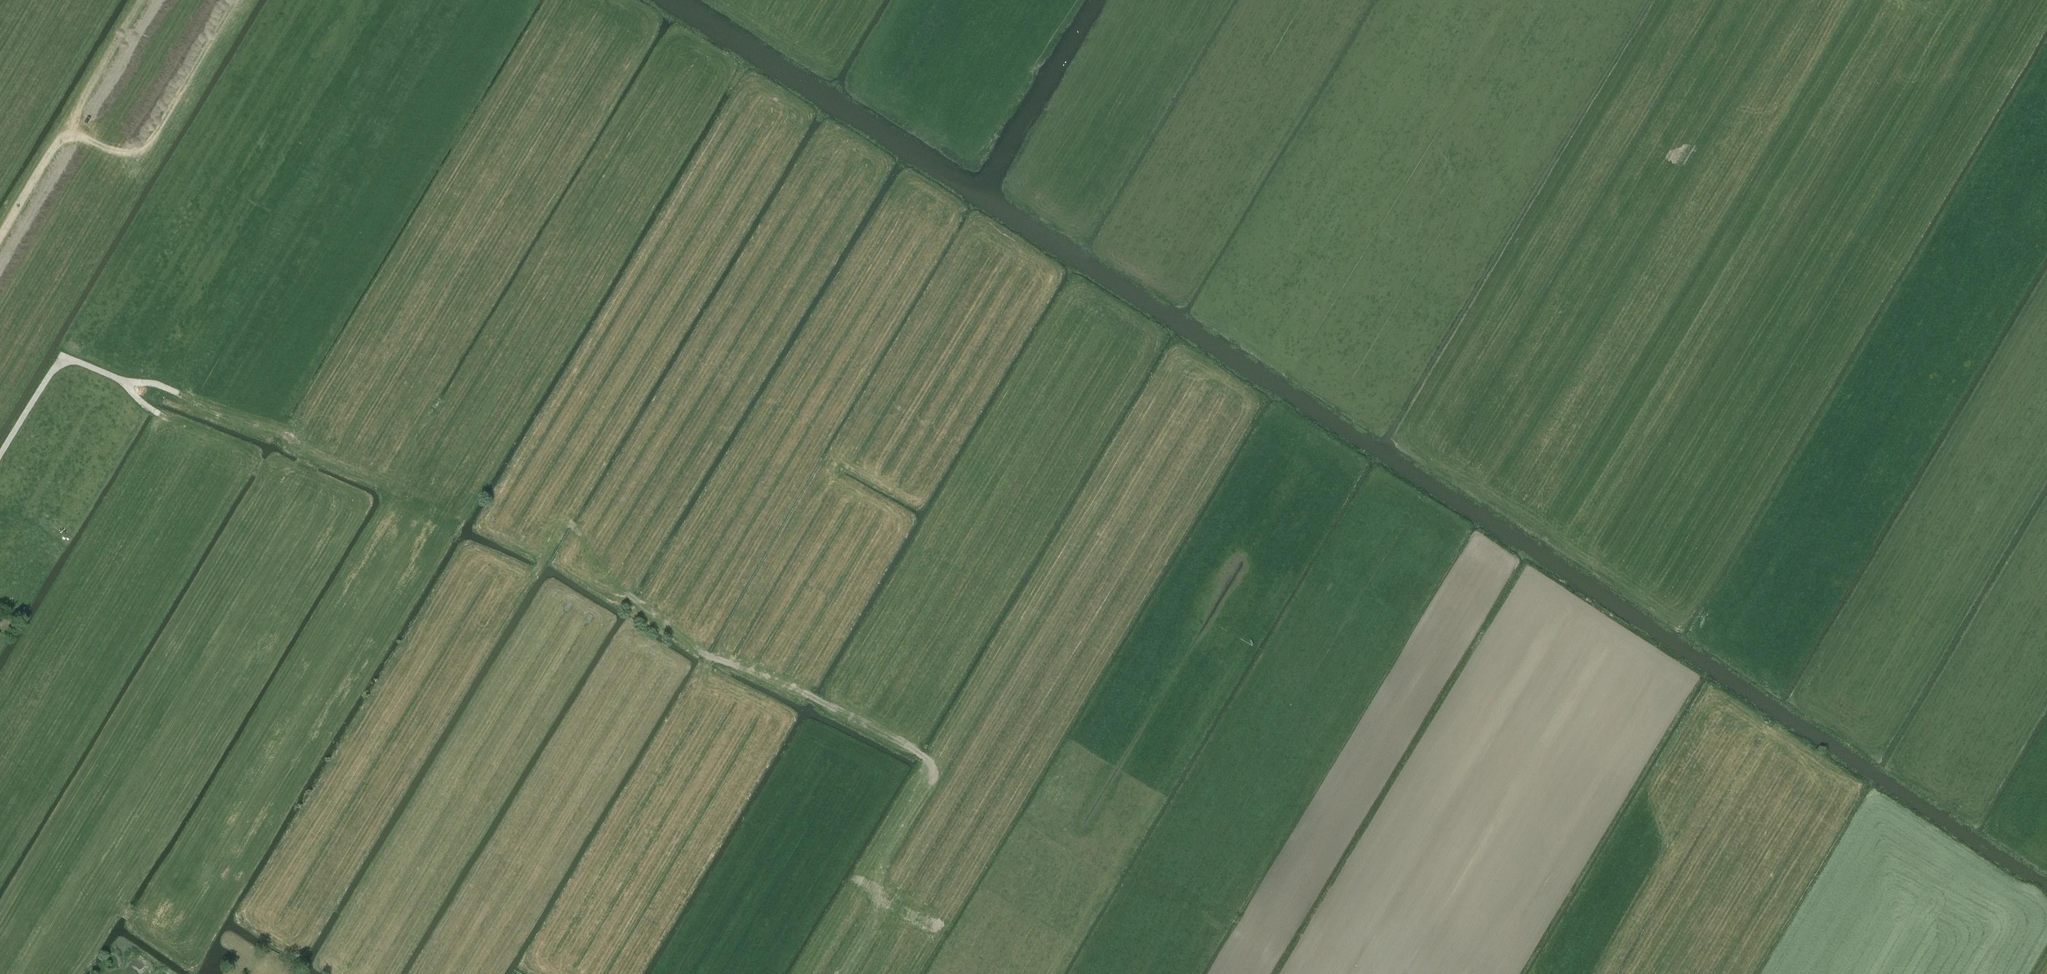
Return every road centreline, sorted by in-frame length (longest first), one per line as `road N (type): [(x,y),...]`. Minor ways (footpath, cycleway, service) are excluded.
road 1 (track): [(0,459),(67,352),(122,374),(163,419)]

